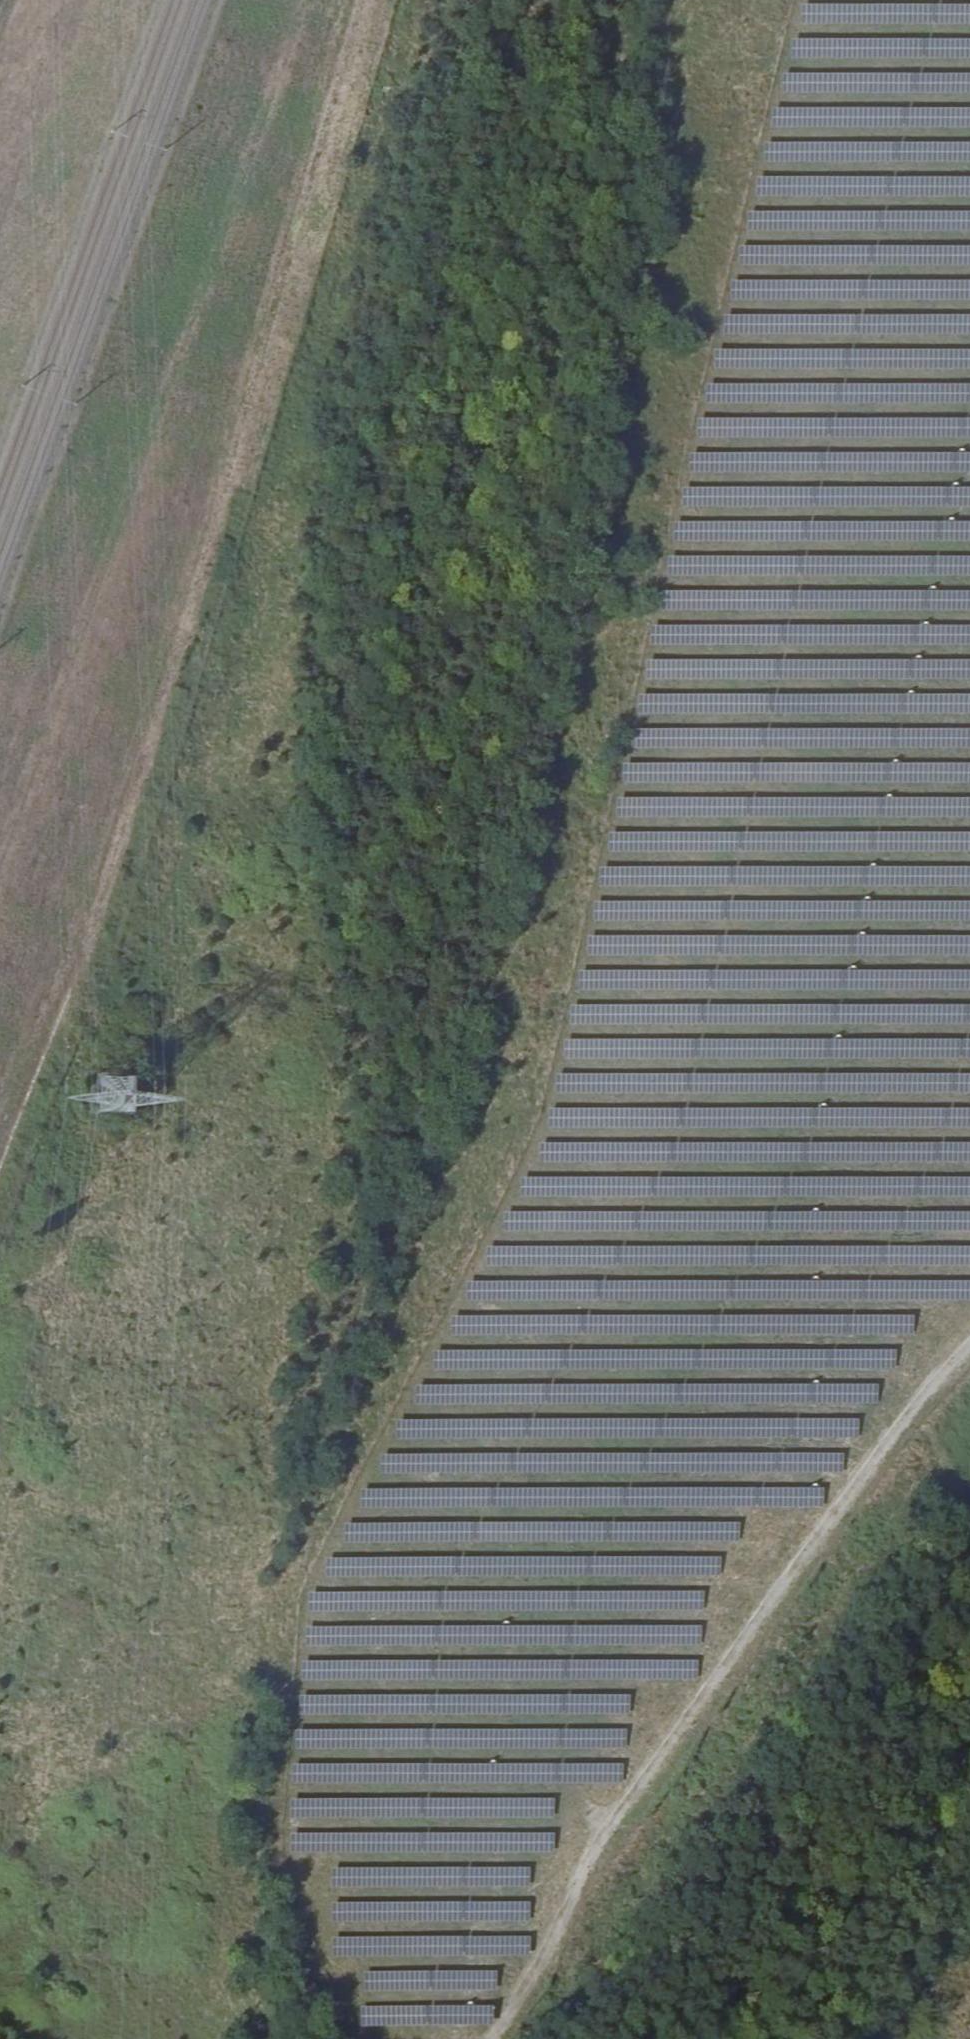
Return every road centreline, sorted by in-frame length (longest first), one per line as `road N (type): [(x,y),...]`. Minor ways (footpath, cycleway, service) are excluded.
road 1 (track): [(597,0),(547,286),(537,666),(504,871),(450,1035),(374,1160),(221,1332),(146,1471),(20,1767),(2,1869),(14,1949),(75,2038)]
road 2 (track): [(969,1541),(935,1587),(705,2038)]

